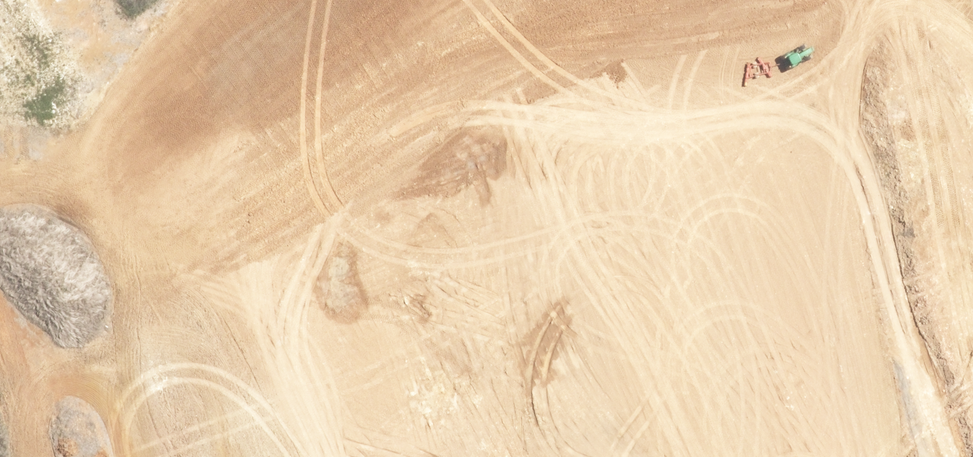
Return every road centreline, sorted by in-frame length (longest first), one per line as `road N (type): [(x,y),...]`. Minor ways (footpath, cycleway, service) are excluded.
road 1 (unknown): [(86,198),(529,59),(681,0)]
road 2 (unknown): [(672,456),(529,59)]
road 3 (residential): [(177,456),(86,198)]

